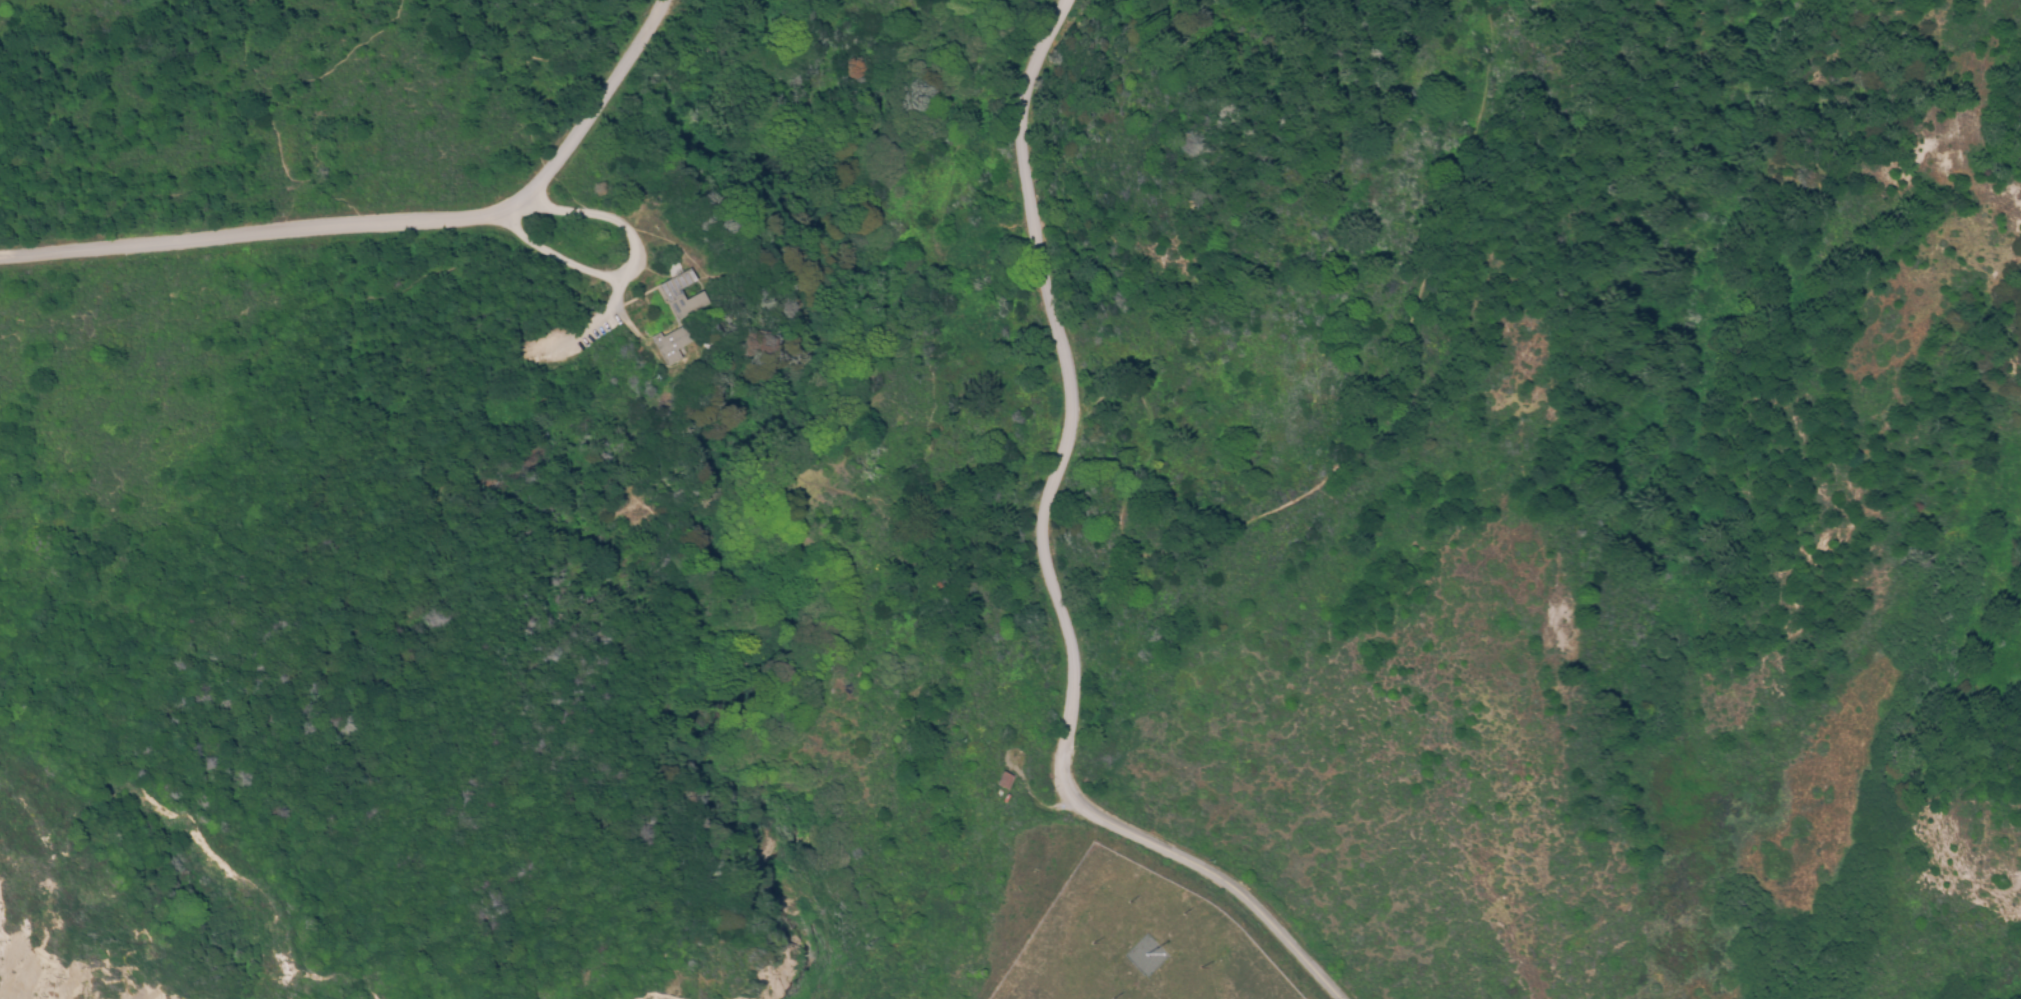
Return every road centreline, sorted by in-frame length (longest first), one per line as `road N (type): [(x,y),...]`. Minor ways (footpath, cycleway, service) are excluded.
road 1 (residential): [(1068,0),(1024,120),(1074,411),(1044,539),(1077,667),(1066,770),(1077,805)]
road 2 (residential): [(0,258),(487,217),(536,190),(608,106),(669,0)]
road 3 (residential): [(1077,805),(1212,876),(1269,919),(1340,998)]

